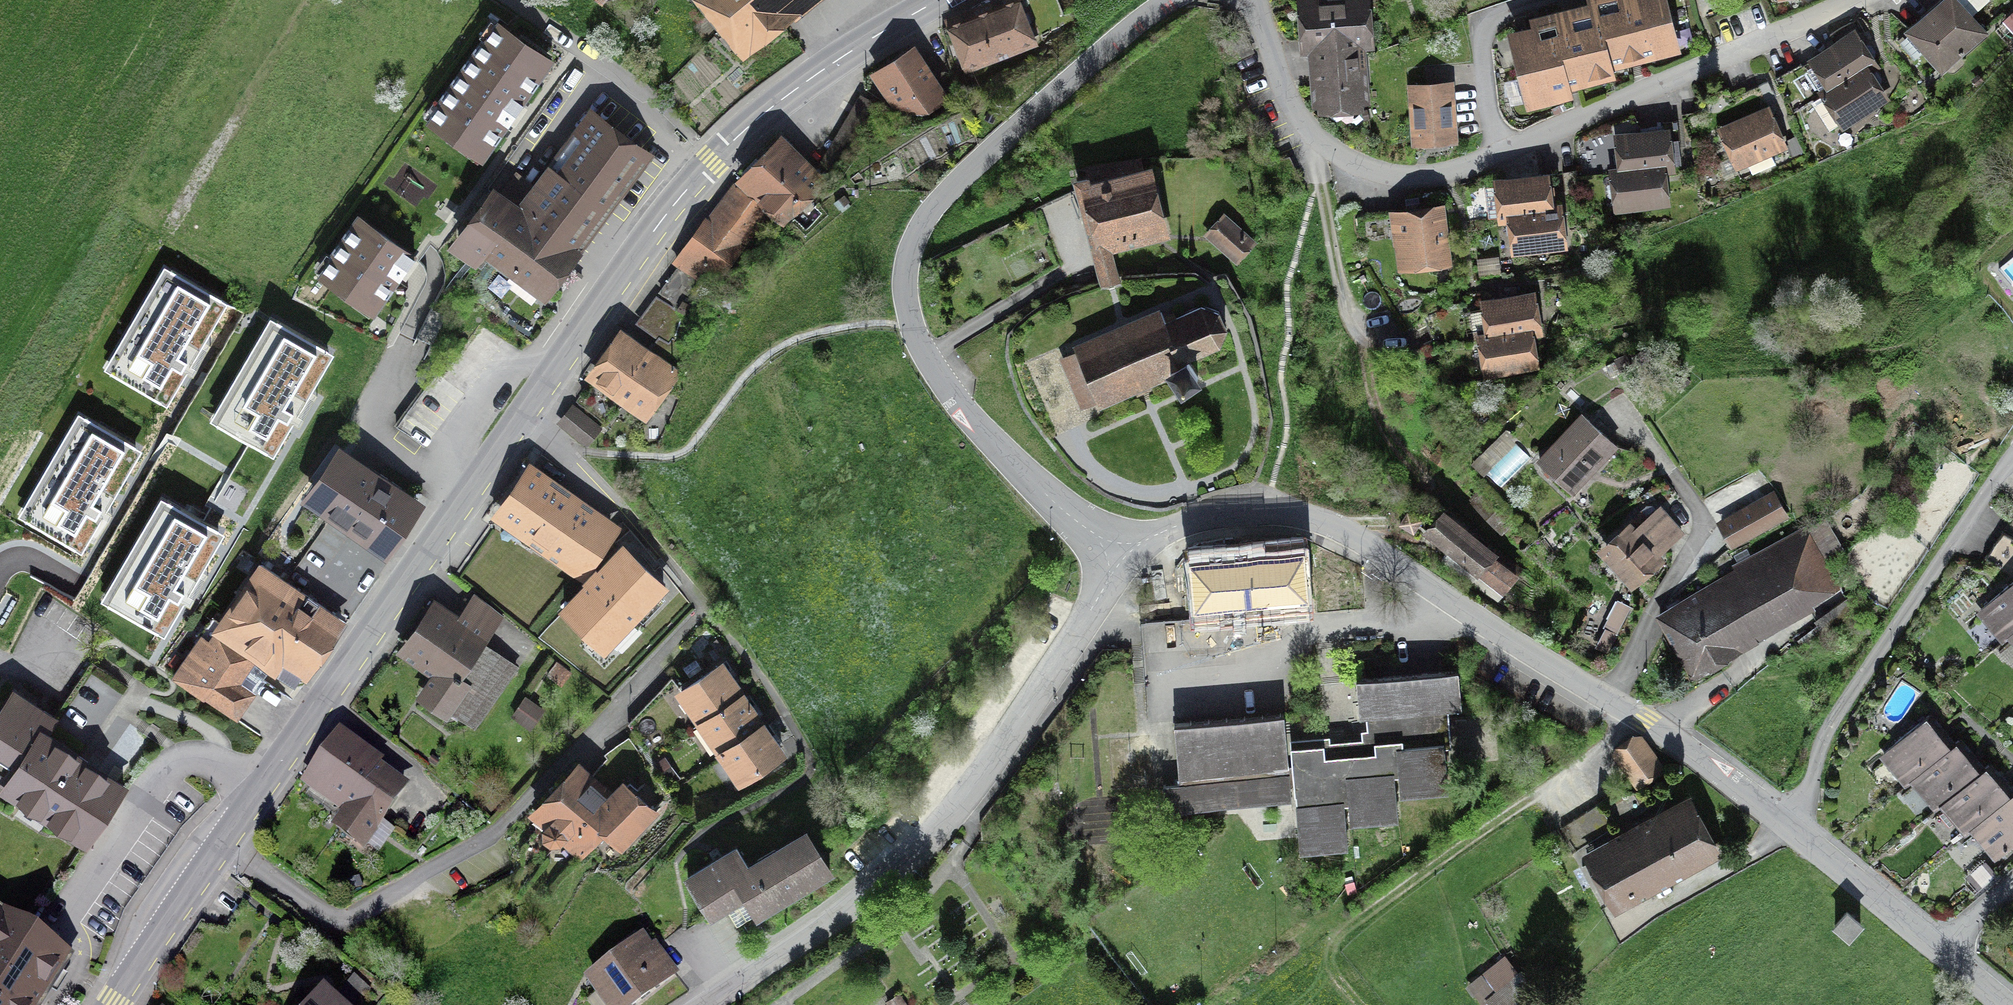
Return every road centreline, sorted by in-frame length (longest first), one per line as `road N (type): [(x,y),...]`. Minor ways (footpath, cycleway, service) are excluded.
road 1 (primary): [(218,848),(699,174)]
road 2 (tertiary): [(1130,554),(1069,516),(1003,458),(925,358),(905,285),(912,248),(940,200),(1173,0)]
road 3 (residential): [(1249,0),(1298,115),(1324,143),(1377,171),(1413,177),(1537,143),(1848,0)]
road 4 (tertiary): [(706,1004),(886,876),(961,803),(1130,554)]
road 5 (residential): [(699,609),(492,833),(344,916),(325,915),(218,848)]
road 6 (tertiary): [(1787,821),(1340,528),(1271,501)]
road 7 (residential): [(1787,821),(1816,728),(2012,446)]
road 8 (primary): [(699,174),(815,74),(940,0)]
road 9 (track): [(310,0),(178,218),(204,248)]
road 10 (unclassified): [(507,0),(595,59),(699,174)]
road 11 (tertiary): [(1944,946),(1787,821)]
road 12 (primary): [(110,1004),(218,848)]
road 13 (residential): [(1271,501),(1196,515),(1130,554)]

